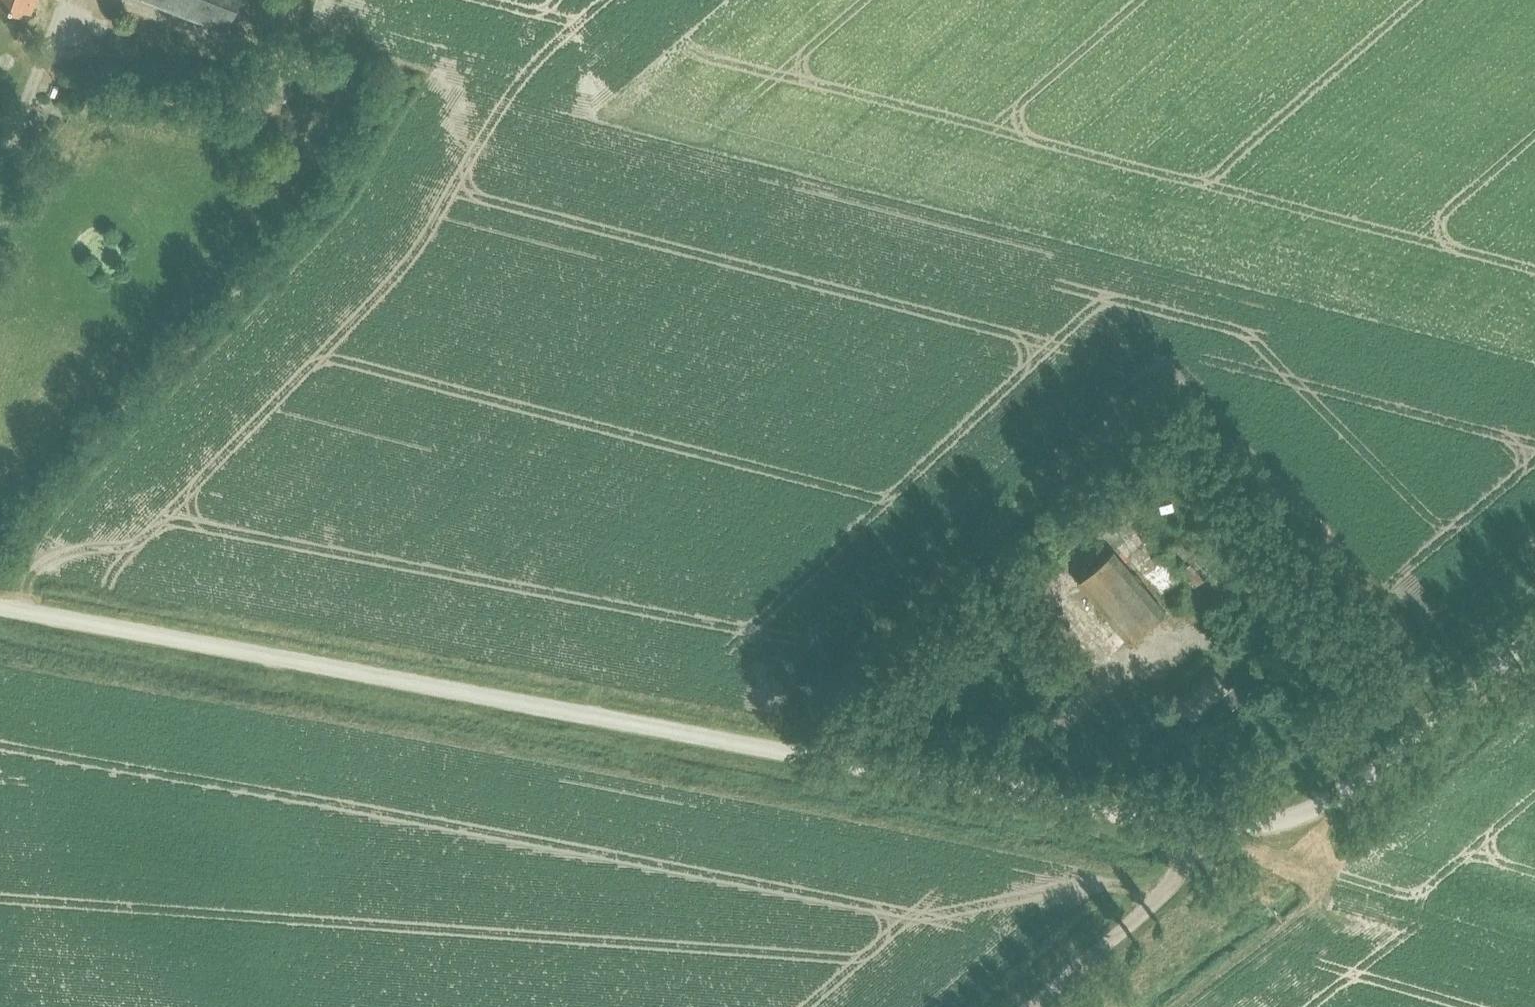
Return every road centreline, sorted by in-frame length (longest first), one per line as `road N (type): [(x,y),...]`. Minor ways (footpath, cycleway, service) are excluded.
road 1 (unclassified): [(1232,827),(0,607)]
road 2 (unclassified): [(1232,827),(1282,819),(1328,799),(1534,630)]
road 3 (track): [(1207,826),(1186,872),(1029,1006)]

